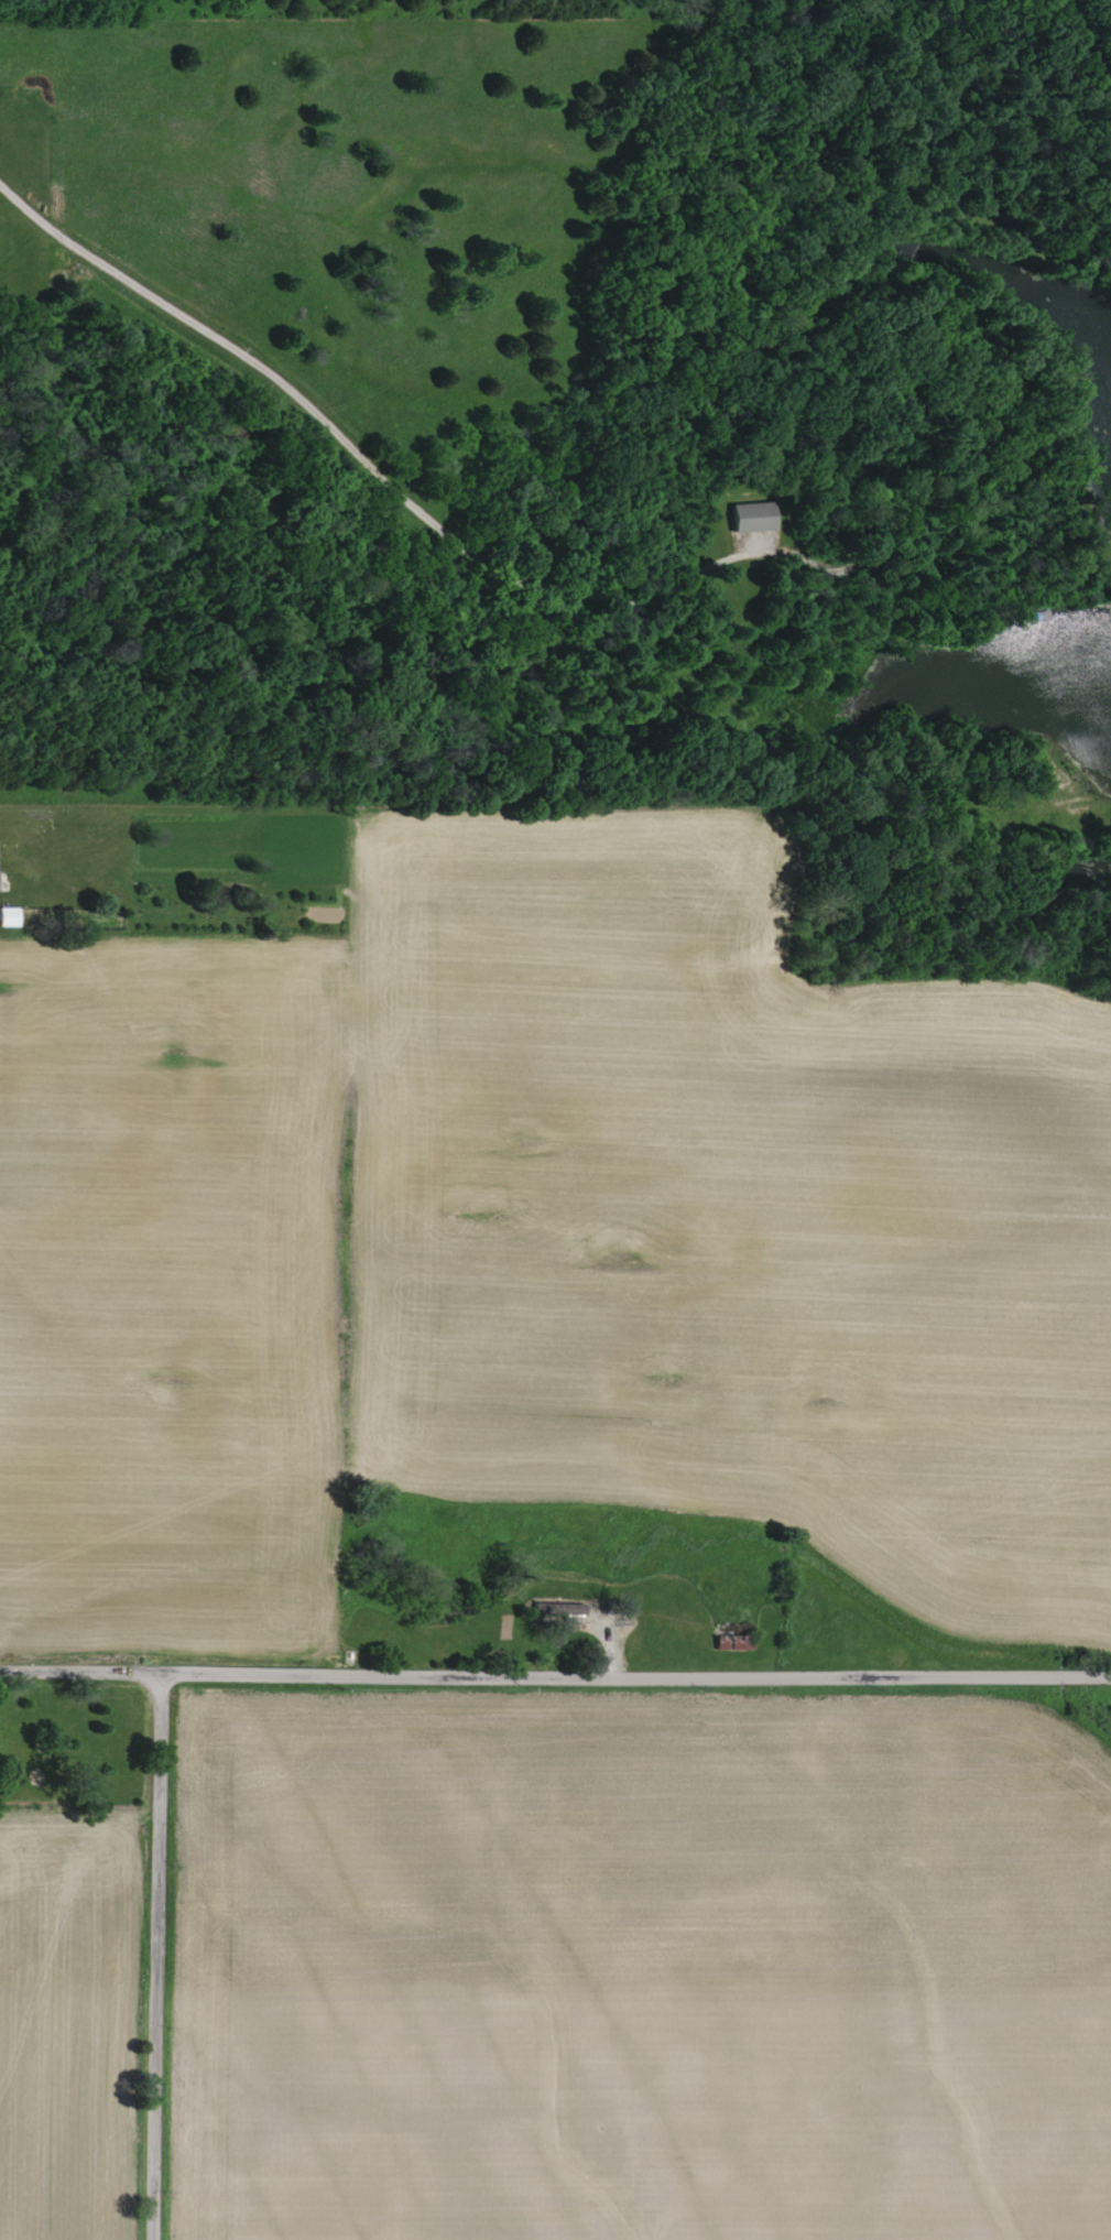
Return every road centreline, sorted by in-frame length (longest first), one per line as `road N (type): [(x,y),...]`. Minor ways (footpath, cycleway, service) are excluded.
road 1 (residential): [(1110,1676),(0,1678)]
road 2 (residential): [(152,2239),(164,1679)]

